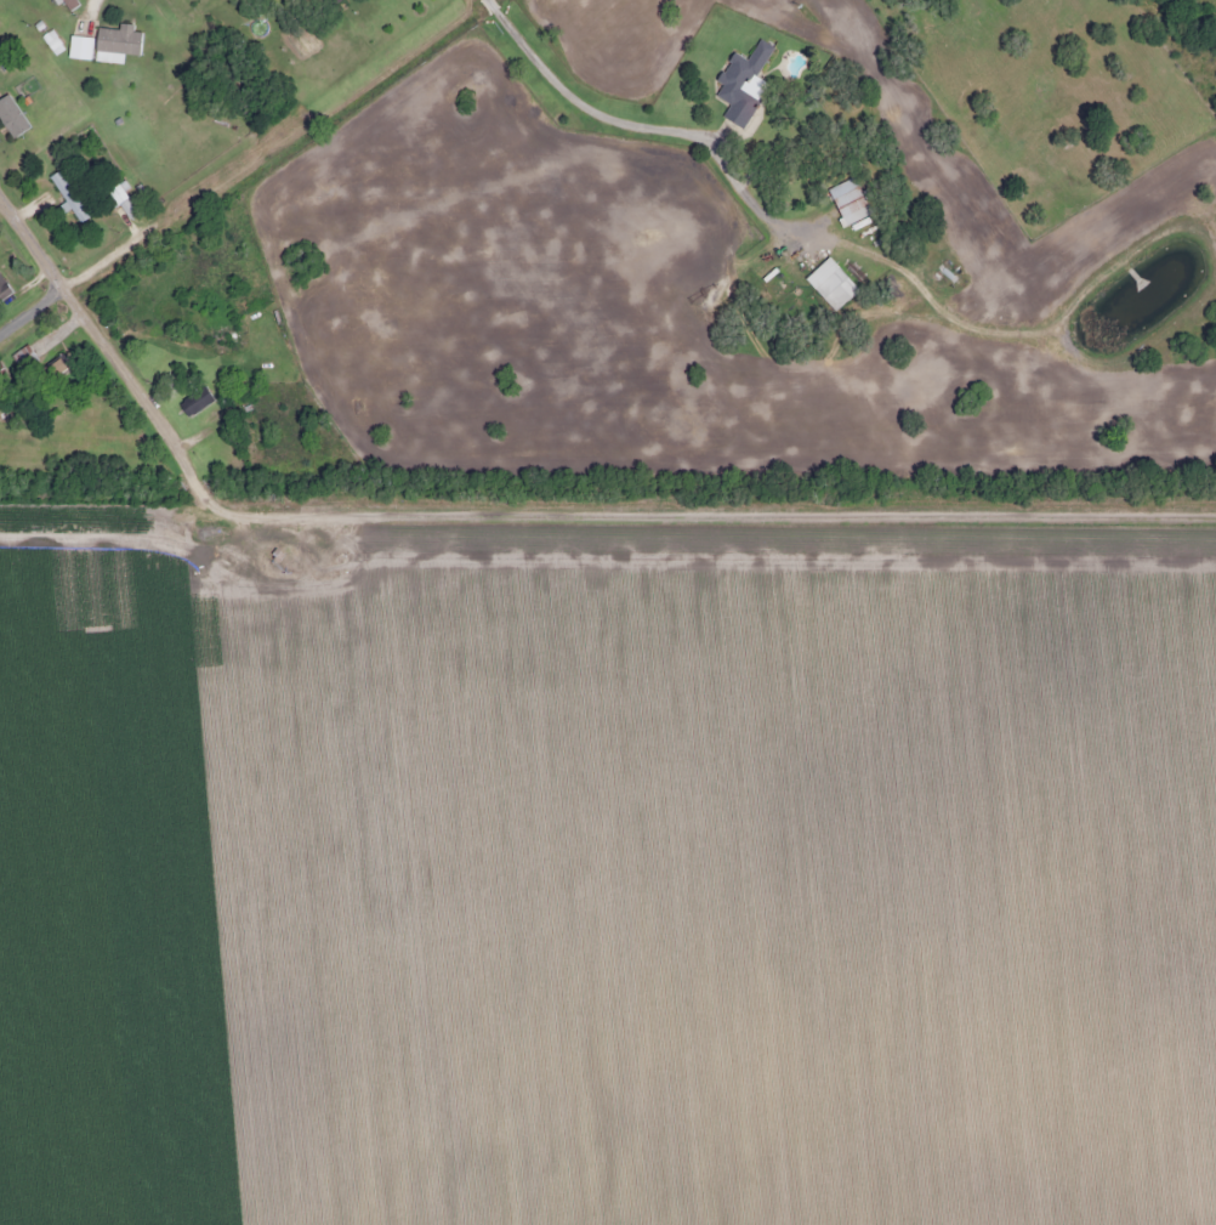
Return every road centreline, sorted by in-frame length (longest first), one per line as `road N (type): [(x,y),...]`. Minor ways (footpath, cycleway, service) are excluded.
road 1 (residential): [(275,500),(229,475),(66,287),(0,194)]
road 2 (residential): [(721,138),(607,119),(575,103),(545,76),(532,39),(494,0)]
road 3 (residential): [(148,234),(0,334)]

